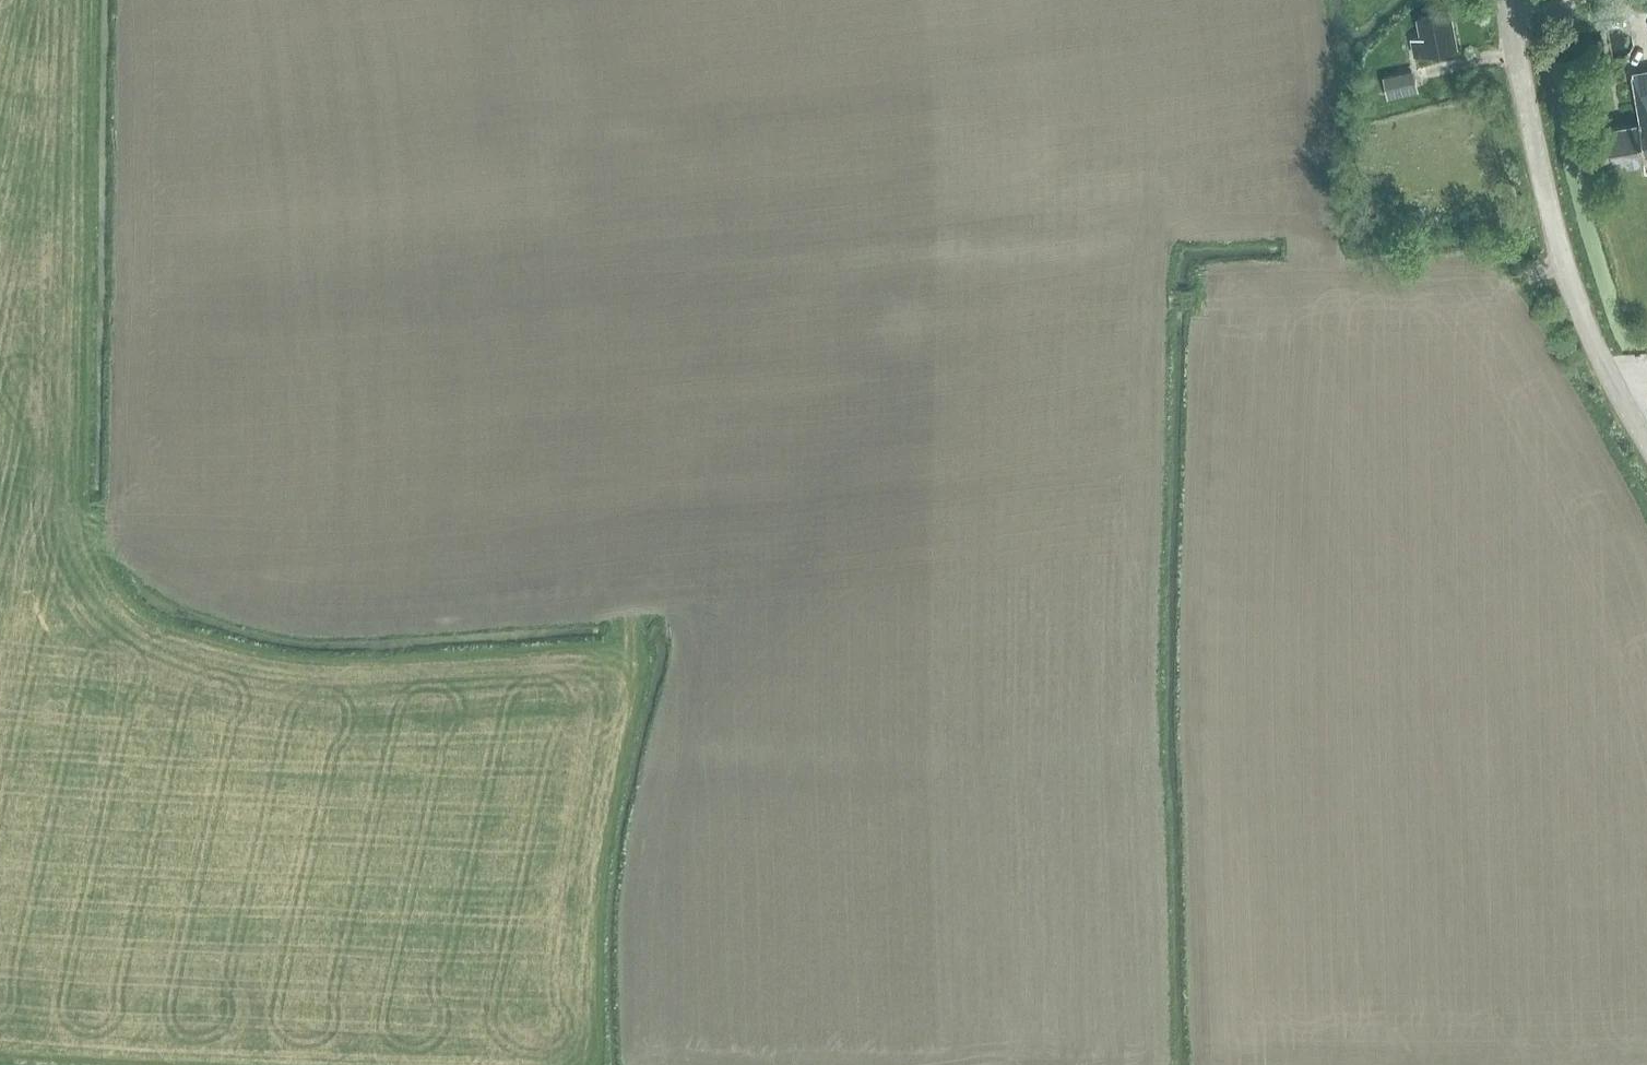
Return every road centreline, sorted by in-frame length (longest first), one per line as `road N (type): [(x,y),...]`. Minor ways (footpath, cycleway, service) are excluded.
road 1 (tertiary): [(1646,440),(1591,337),(1558,242),(1508,0)]

